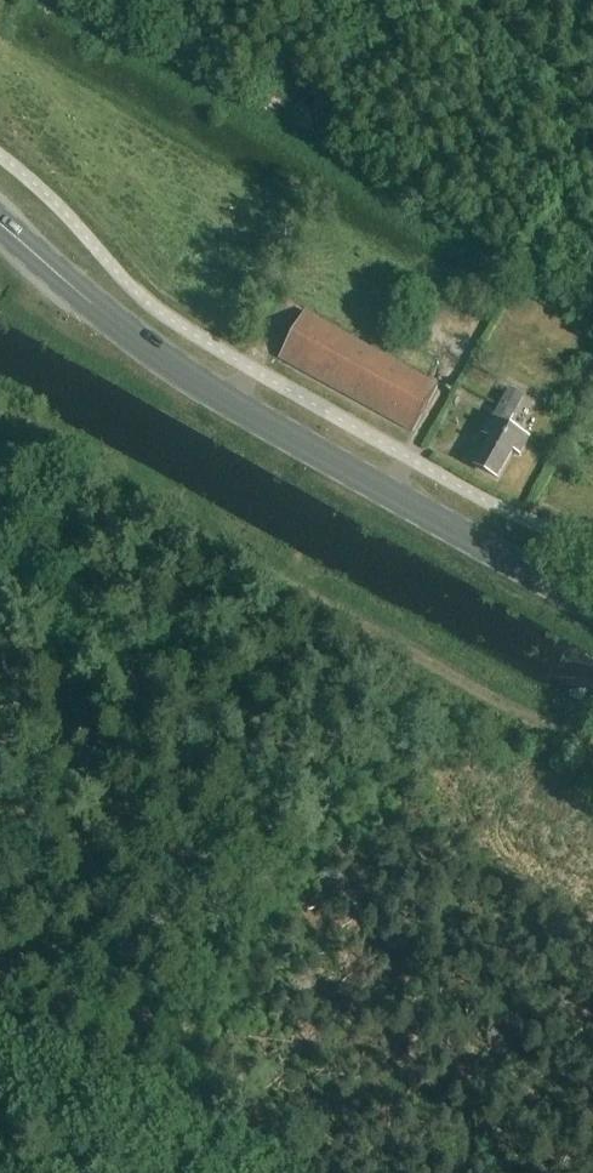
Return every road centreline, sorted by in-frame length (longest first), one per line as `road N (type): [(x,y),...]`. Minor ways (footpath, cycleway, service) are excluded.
road 1 (primary): [(592,609),(133,340),(0,225)]
road 2 (track): [(592,746),(176,516),(0,453)]

